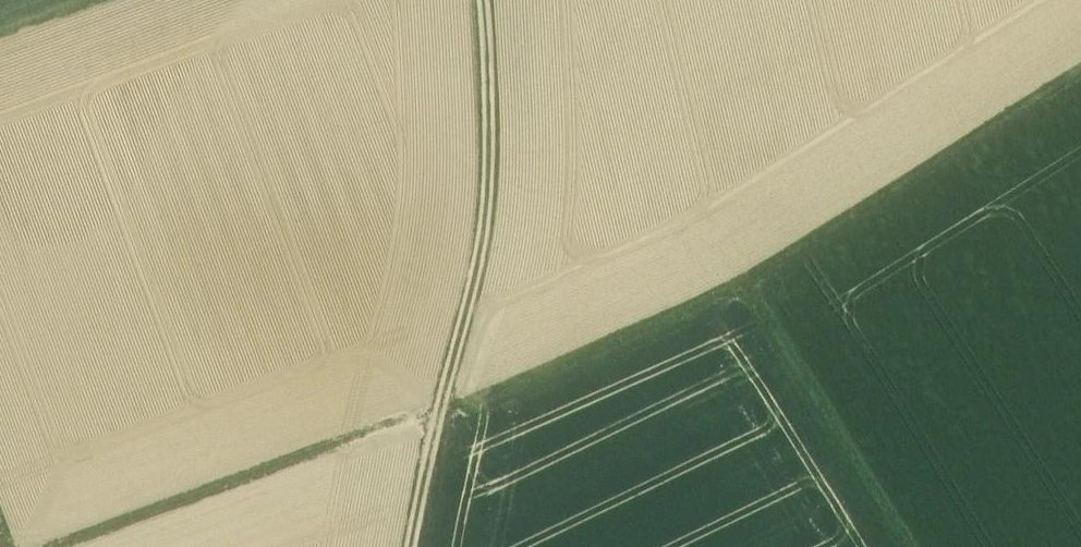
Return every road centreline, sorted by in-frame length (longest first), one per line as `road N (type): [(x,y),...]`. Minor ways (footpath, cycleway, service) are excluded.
road 1 (track): [(912,546),(747,280),(559,369),(461,408),(443,406)]
road 2 (track): [(481,0),(494,206),(413,546)]
road 3 (track): [(441,413),(428,411),(53,546)]
road 4 (track): [(747,280),(1080,76)]

